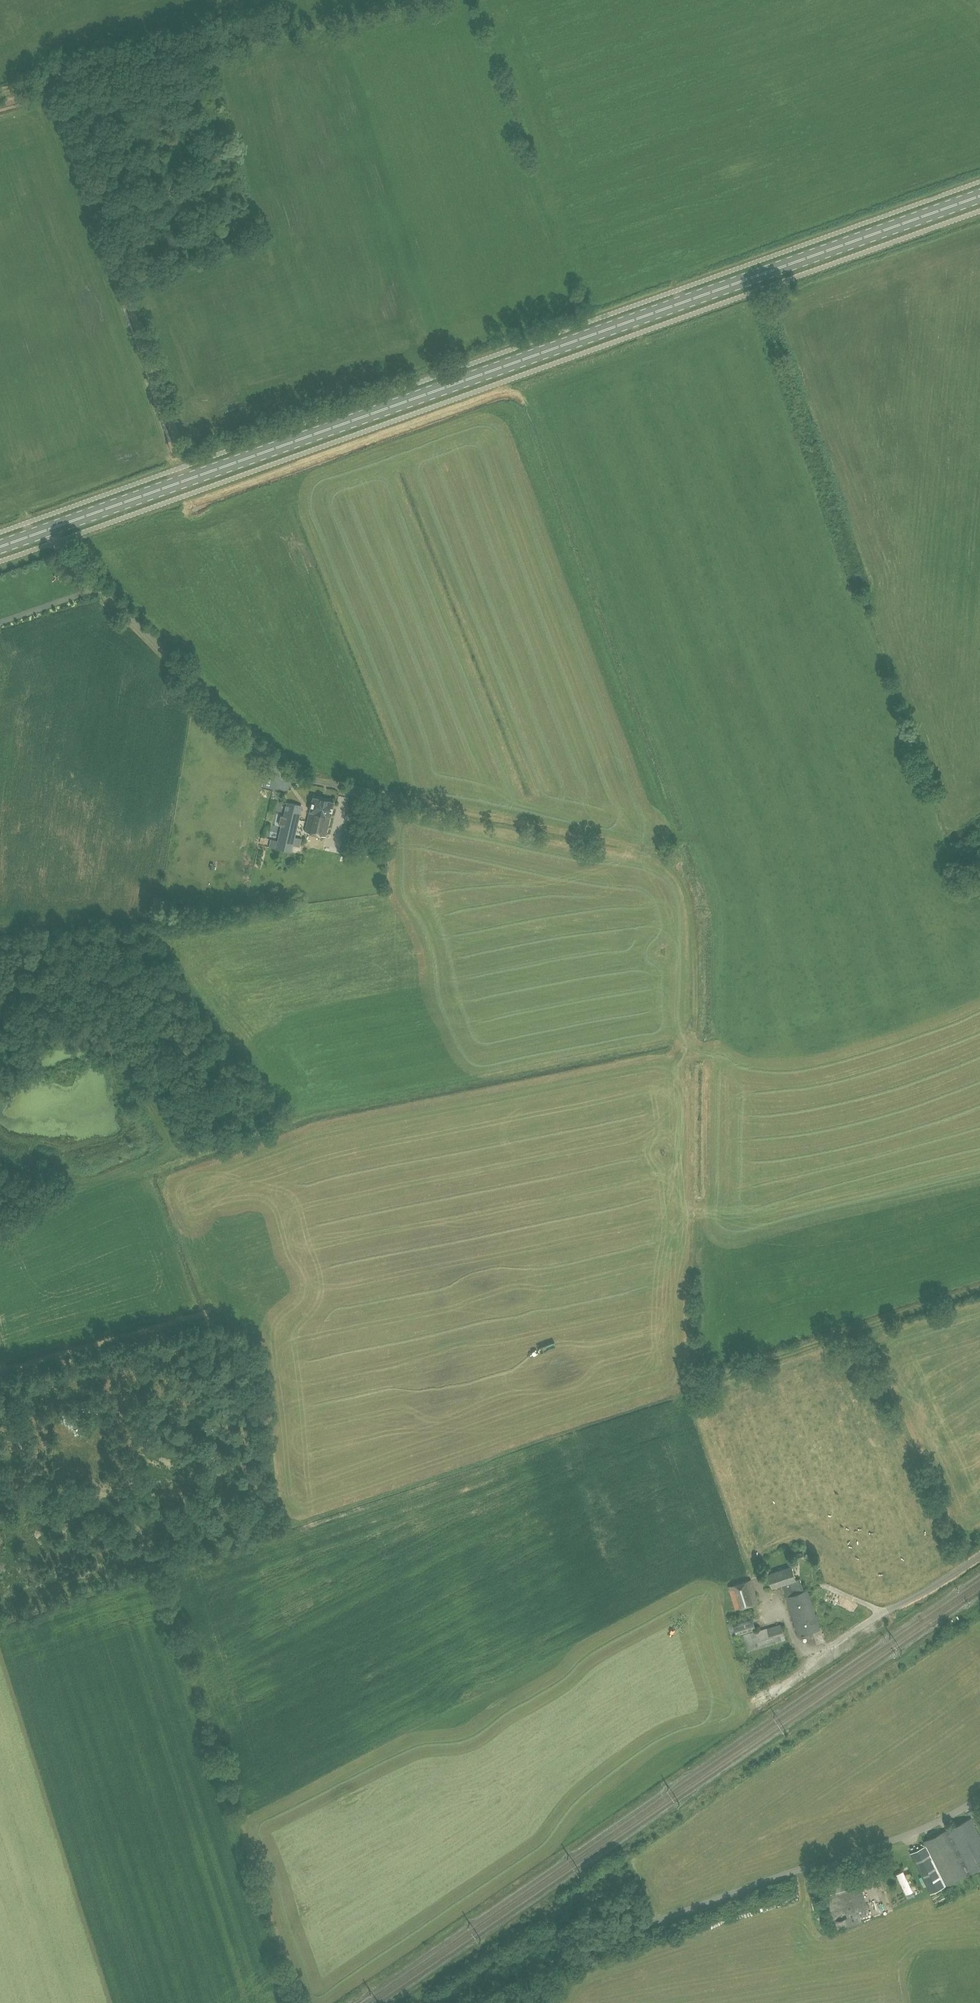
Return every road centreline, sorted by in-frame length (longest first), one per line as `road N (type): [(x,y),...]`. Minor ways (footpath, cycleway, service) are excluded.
road 1 (primary): [(43,533),(979,197)]
road 2 (unclassified): [(434,2002),(929,1825),(979,1799)]
road 3 (unclassified): [(288,777),(43,533)]

